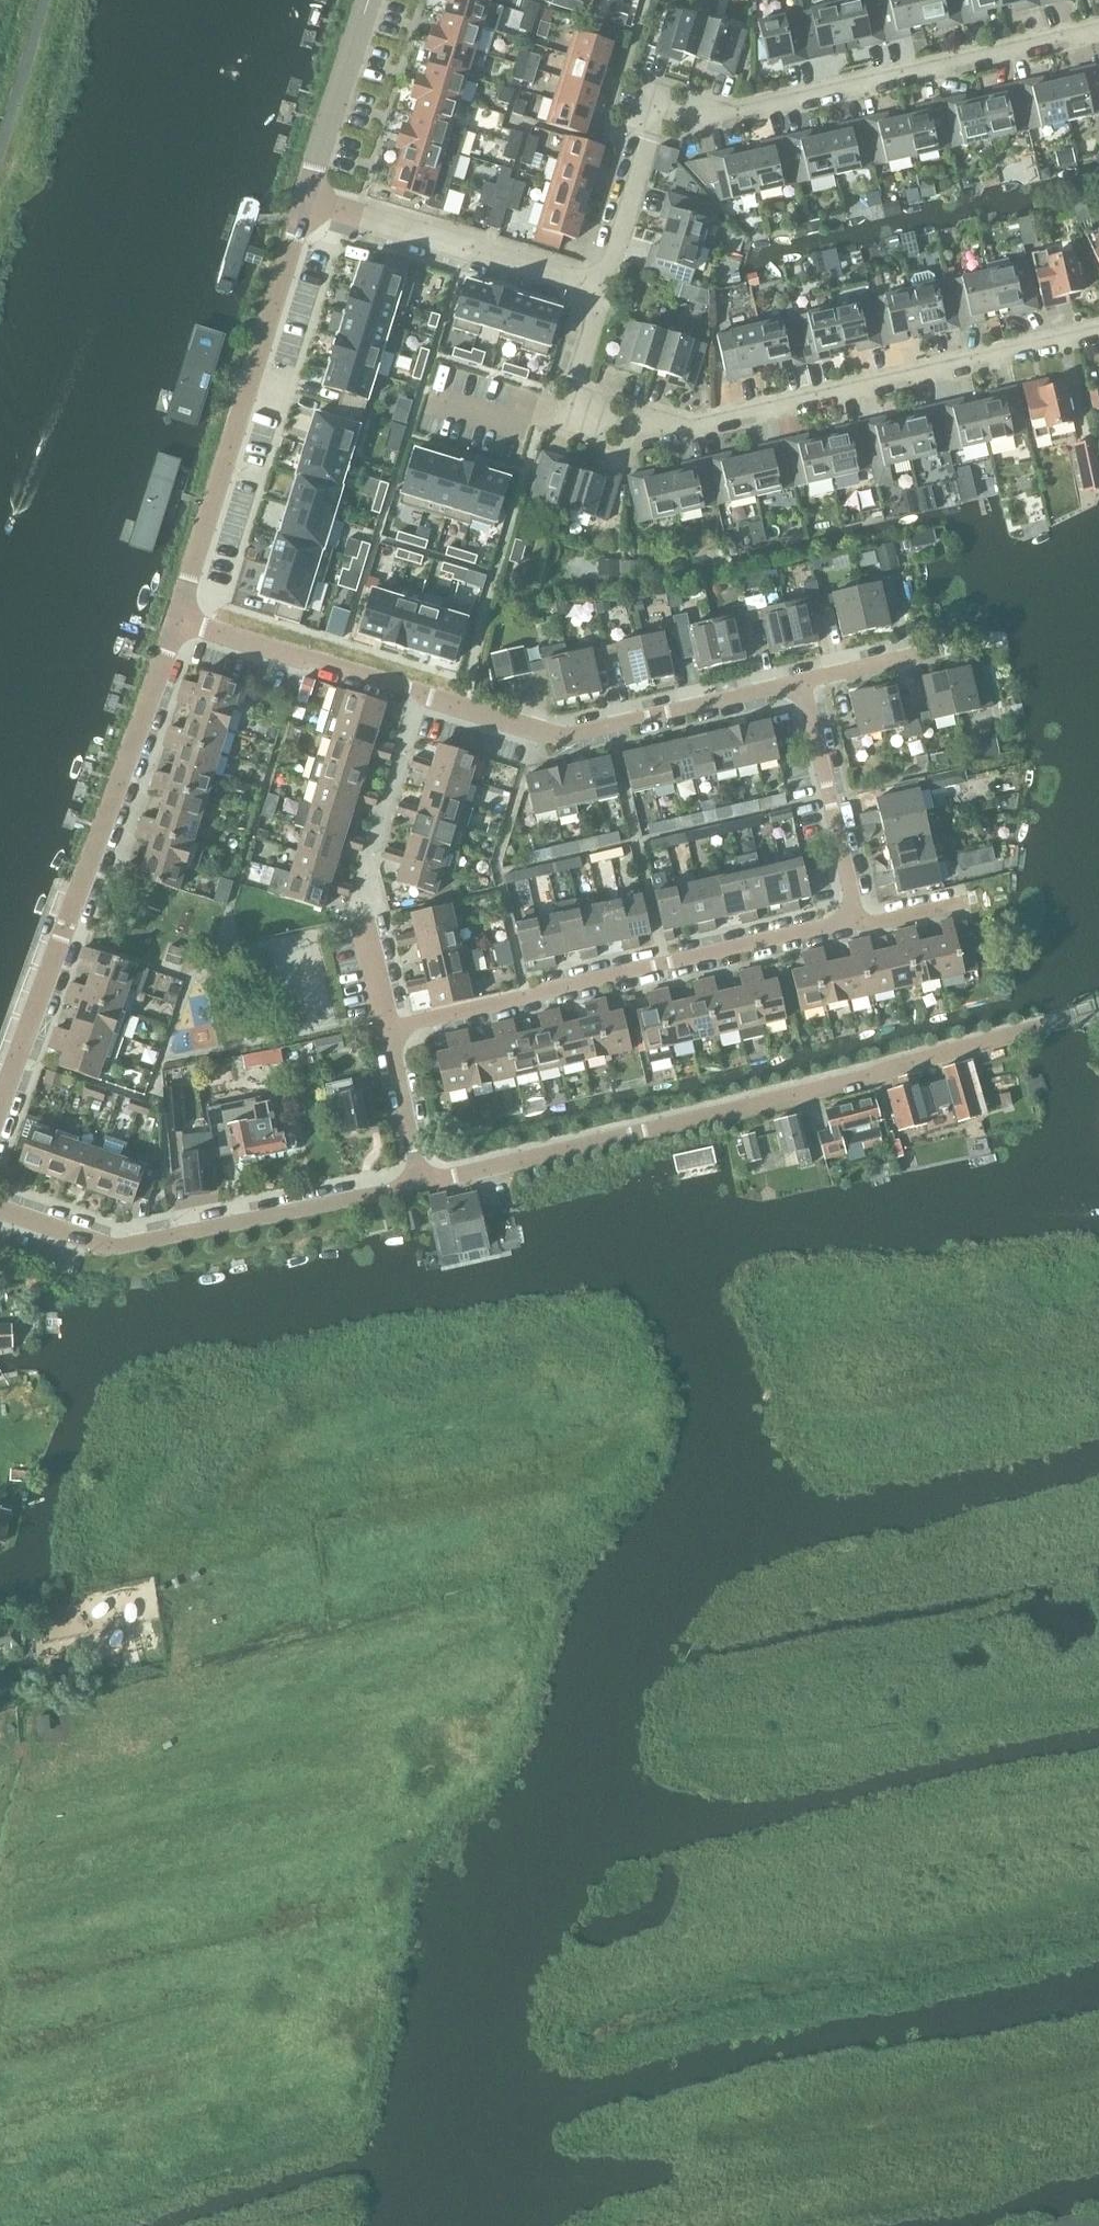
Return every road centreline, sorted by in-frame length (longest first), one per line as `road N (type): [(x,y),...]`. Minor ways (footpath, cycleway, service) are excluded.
road 1 (residential): [(418,1182),(810,1093),(1098,1009)]
road 2 (residential): [(605,291),(569,412),(656,439),(1098,337)]
road 3 (residential): [(800,681),(549,736),(177,618)]
road 4 (residential): [(605,291),(663,103),(722,120),(1098,31)]
road 5 (residential): [(0,1107),(177,618)]
road 6 (residential): [(384,1027),(855,919)]
road 7 (residential): [(177,618),(302,198)]
road 8 (residential): [(0,1208),(118,1247),(418,1182)]
road 9 (residential): [(605,291),(302,198)]
road 10 (residential): [(855,919),(800,681)]
road 11 (residential): [(302,198),(367,0)]
road 12 (residential): [(418,1182),(384,1027)]
road 13 (unclassified): [(0,141),(41,0)]
road 14 (residential): [(922,653),(800,681)]

